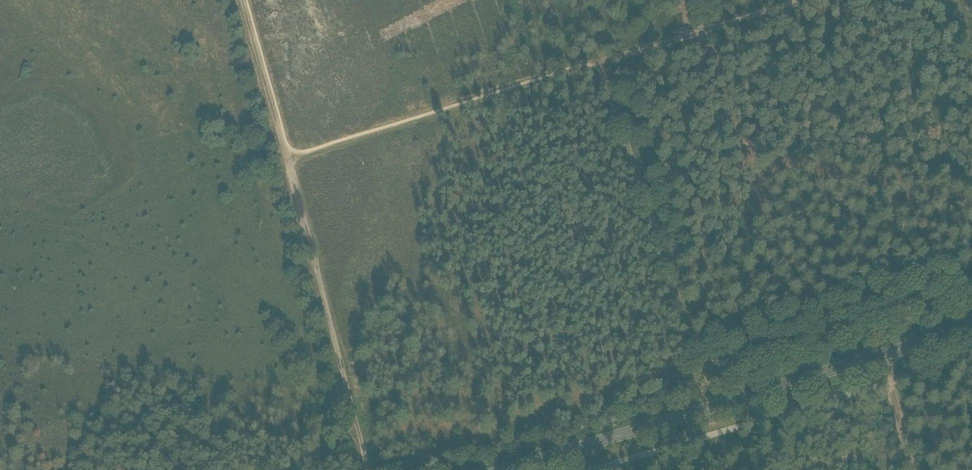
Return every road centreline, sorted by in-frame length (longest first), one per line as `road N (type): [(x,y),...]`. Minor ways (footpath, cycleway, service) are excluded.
road 1 (secondary): [(971,328),(508,469)]
road 2 (track): [(368,469),(287,157)]
road 3 (track): [(794,0),(595,65)]
road 4 (track): [(242,0),(287,157)]

